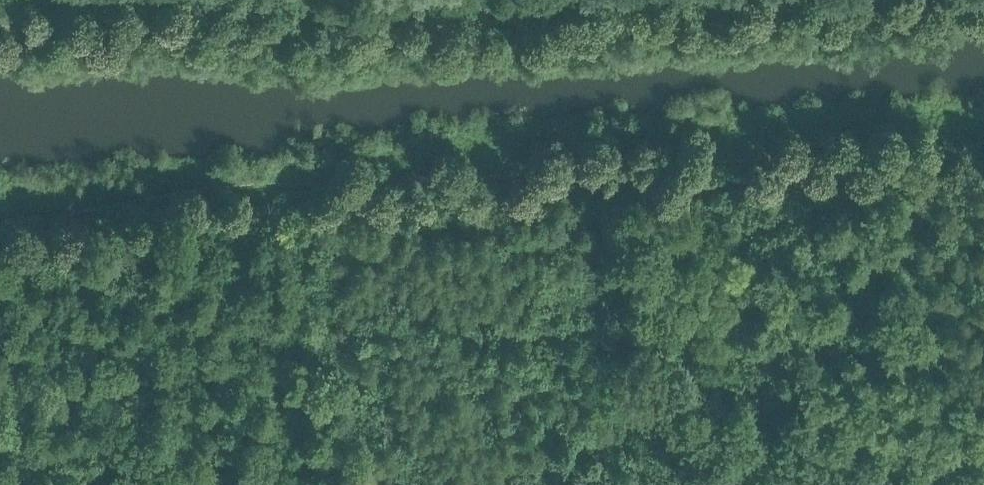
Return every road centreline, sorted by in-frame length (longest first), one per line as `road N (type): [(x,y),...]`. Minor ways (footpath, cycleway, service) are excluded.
road 1 (track): [(837,0),(337,35),(40,26),(0,42)]
road 2 (track): [(605,171),(983,149)]
road 3 (track): [(272,194),(605,171)]
road 4 (track): [(0,233),(176,197),(272,194)]

